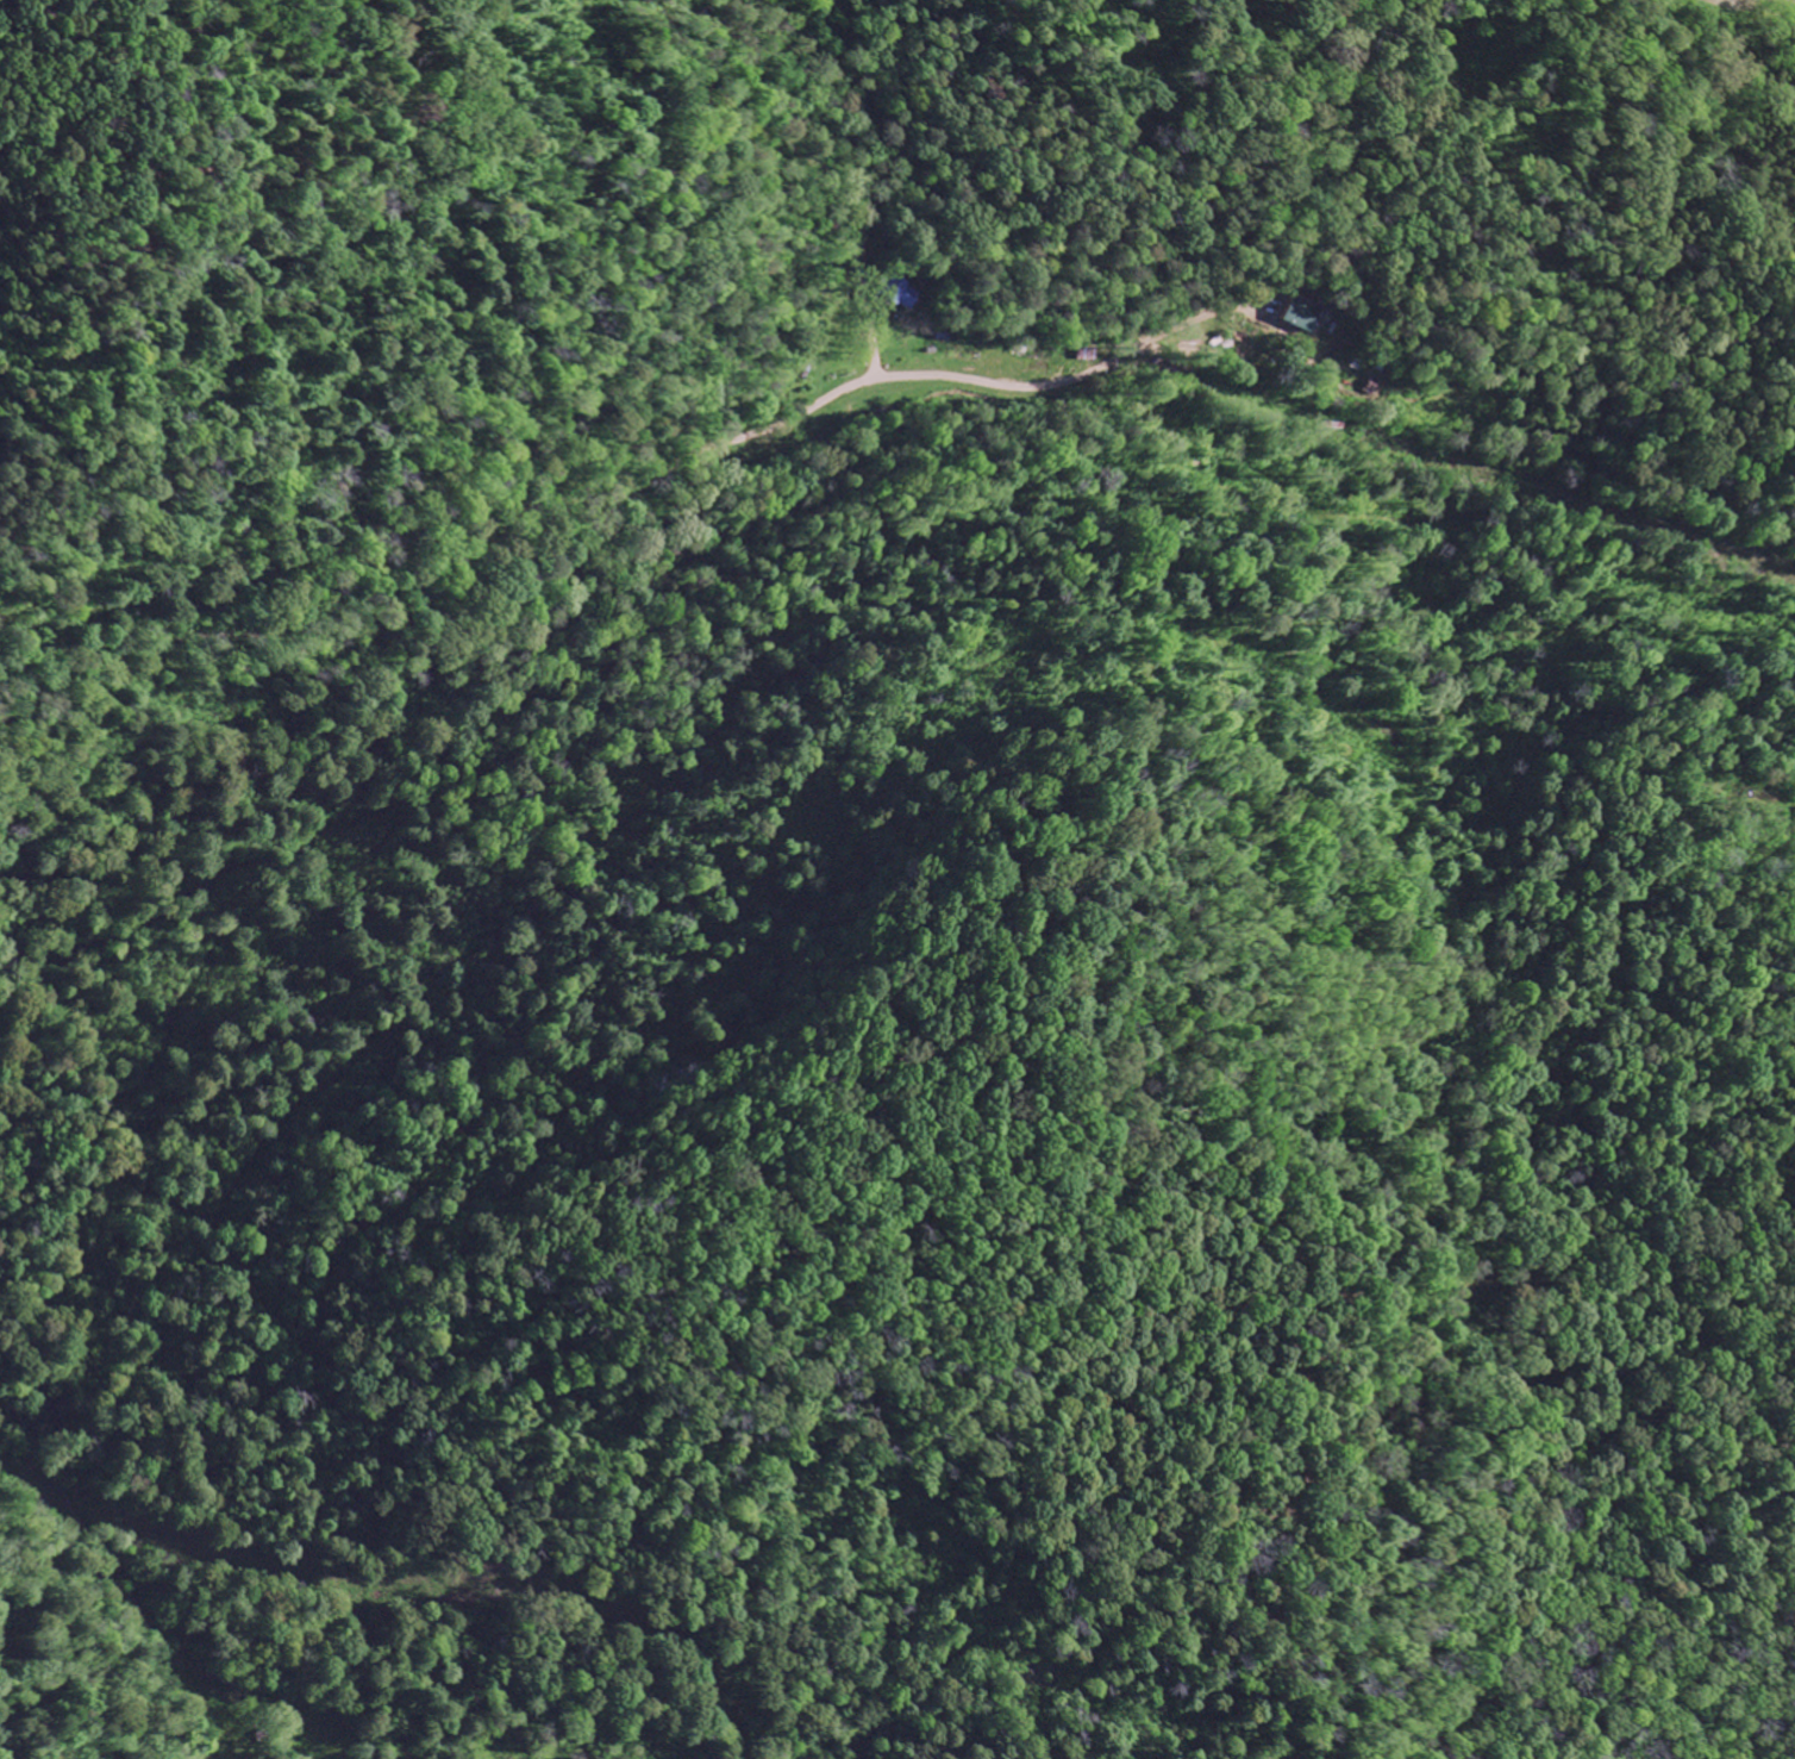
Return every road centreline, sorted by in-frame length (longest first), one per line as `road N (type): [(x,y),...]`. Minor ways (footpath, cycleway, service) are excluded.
road 1 (residential): [(0,725),(480,573),(827,393),(925,373),(1026,383),(1078,376),(1132,349),(1291,368)]
road 2 (track): [(1291,368),(1540,466),(1794,444)]
road 3 (residential): [(0,1452),(54,1499),(132,1616),(174,1651),(389,1758)]

